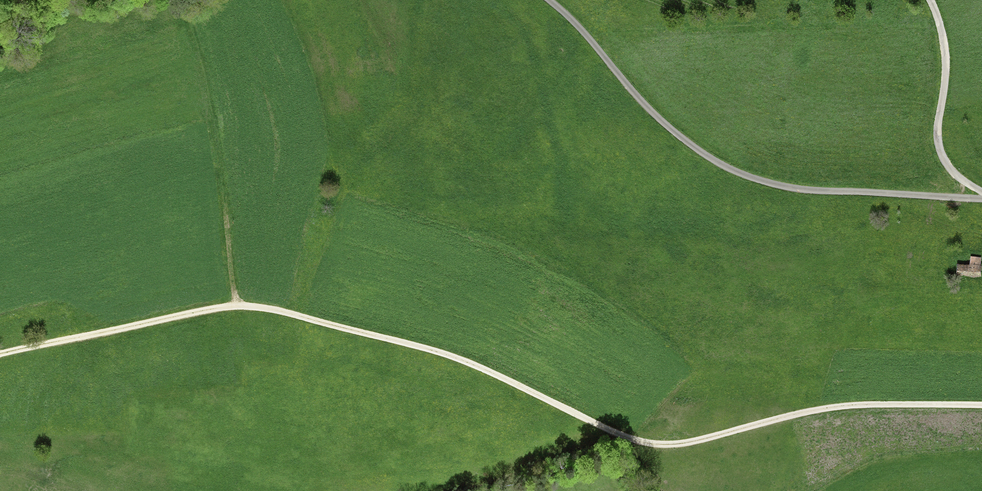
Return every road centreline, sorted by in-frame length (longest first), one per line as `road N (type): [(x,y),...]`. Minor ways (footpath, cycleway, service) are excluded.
road 1 (track): [(0,354),(195,313),(264,308),(475,365),(612,433)]
road 2 (track): [(612,433),(677,443),(825,408),(981,406)]
road 3 (track): [(237,305),(201,93)]
road 4 (track): [(612,433),(441,490)]

